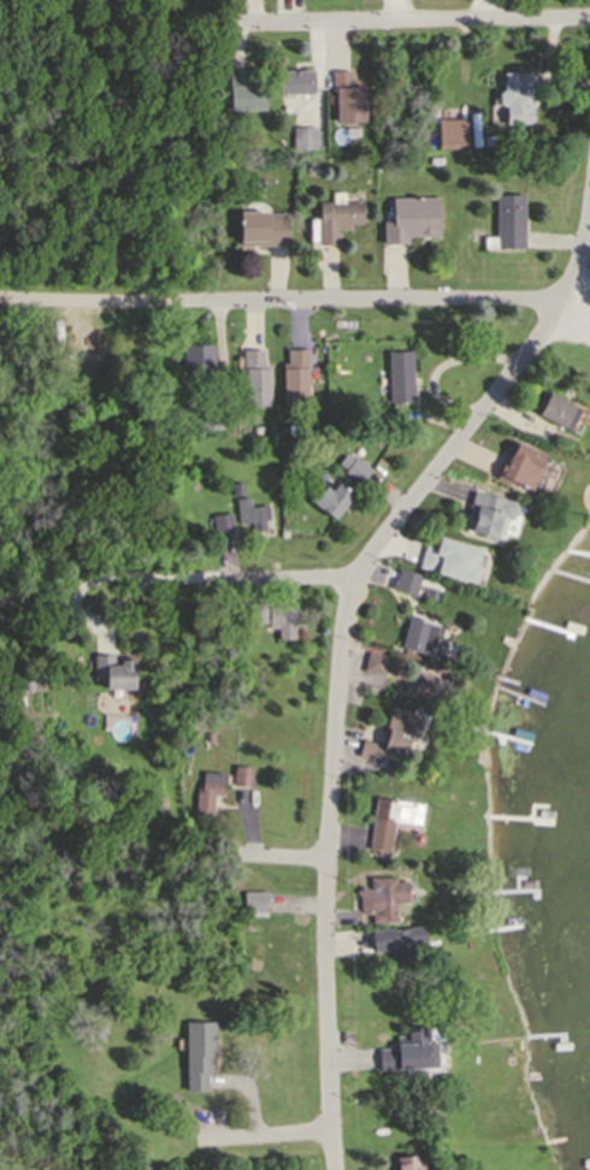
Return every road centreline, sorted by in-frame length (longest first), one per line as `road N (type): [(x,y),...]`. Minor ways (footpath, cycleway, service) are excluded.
road 1 (residential): [(589,229),(560,307),(352,579),(318,857),(337,1169)]
road 2 (residential): [(589,324),(560,307),(0,295)]
road 3 (residential): [(589,25),(243,23)]
road 4 (residential): [(161,584),(352,579)]

